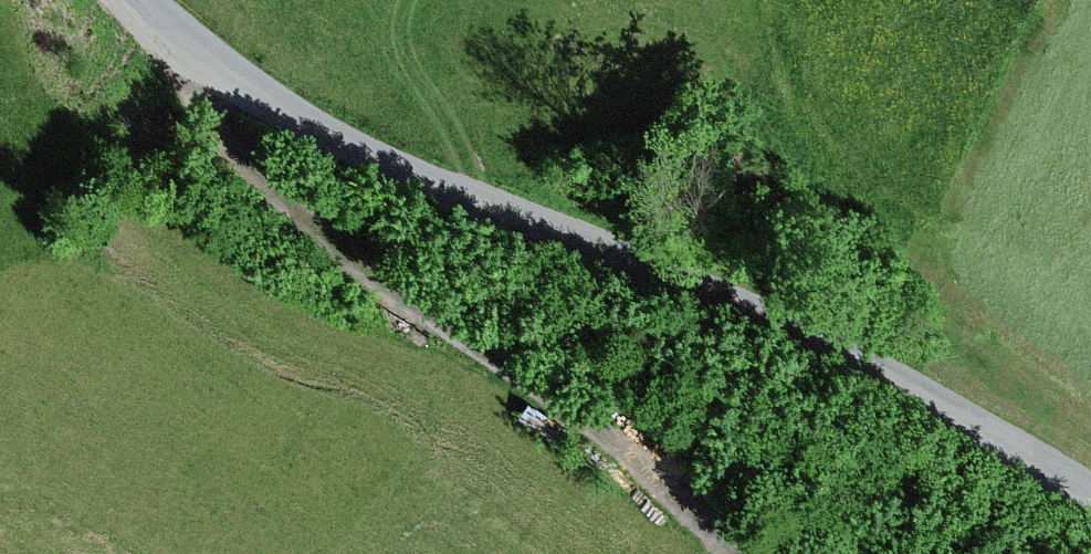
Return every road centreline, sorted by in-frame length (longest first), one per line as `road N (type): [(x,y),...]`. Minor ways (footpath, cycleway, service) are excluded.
road 1 (residential): [(1090,491),(827,339),(377,157),(208,63),(139,0)]
road 2 (track): [(208,63),(198,86),(215,124),(327,246),(588,420),(726,540),(755,553)]

